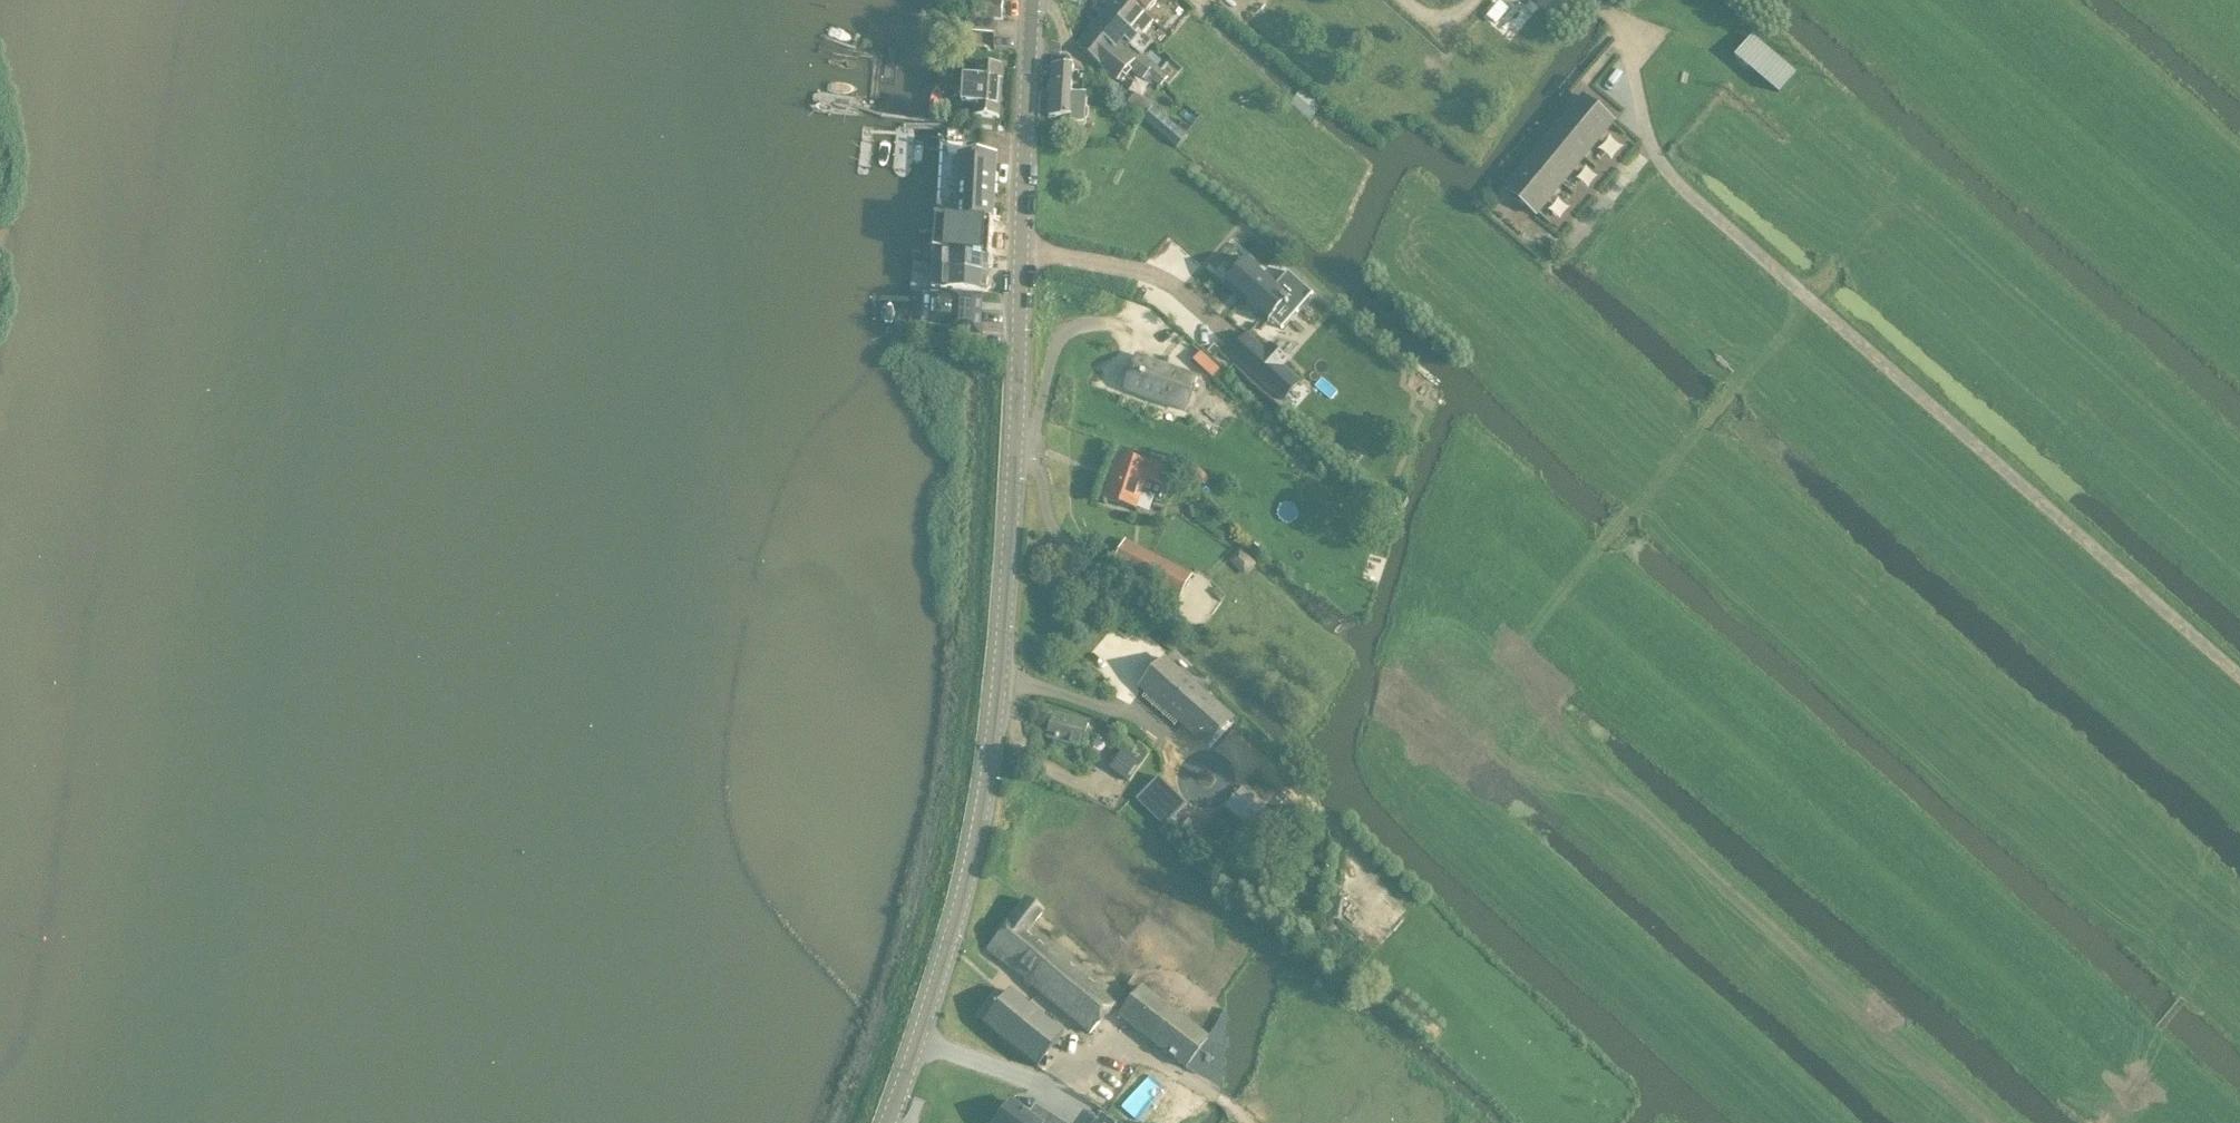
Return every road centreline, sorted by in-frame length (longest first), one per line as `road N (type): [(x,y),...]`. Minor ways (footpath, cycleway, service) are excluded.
road 1 (tertiary): [(888,1122),(956,924),(997,711),(1016,439),(1029,0)]
road 2 (track): [(2239,672),(1683,188),(1648,137)]
road 3 (residential): [(1648,137),(1622,28),(1591,0)]

